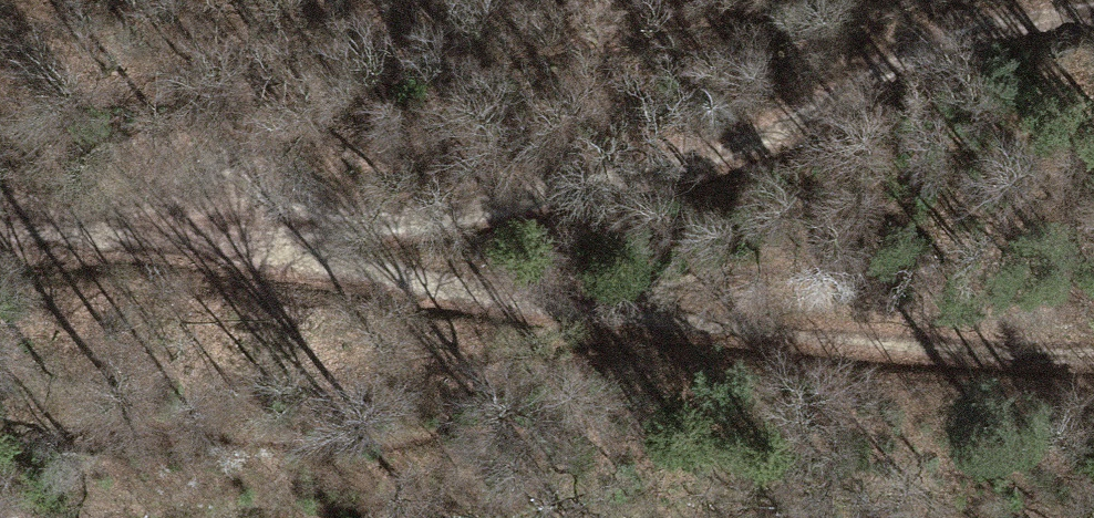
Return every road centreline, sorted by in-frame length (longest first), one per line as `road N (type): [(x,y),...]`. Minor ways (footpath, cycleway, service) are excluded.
road 1 (track): [(1093,9),(898,52),(765,137),(453,213),(255,242)]
road 2 (track): [(577,318),(255,242),(0,226)]
road 3 (track): [(1093,357),(577,318)]

